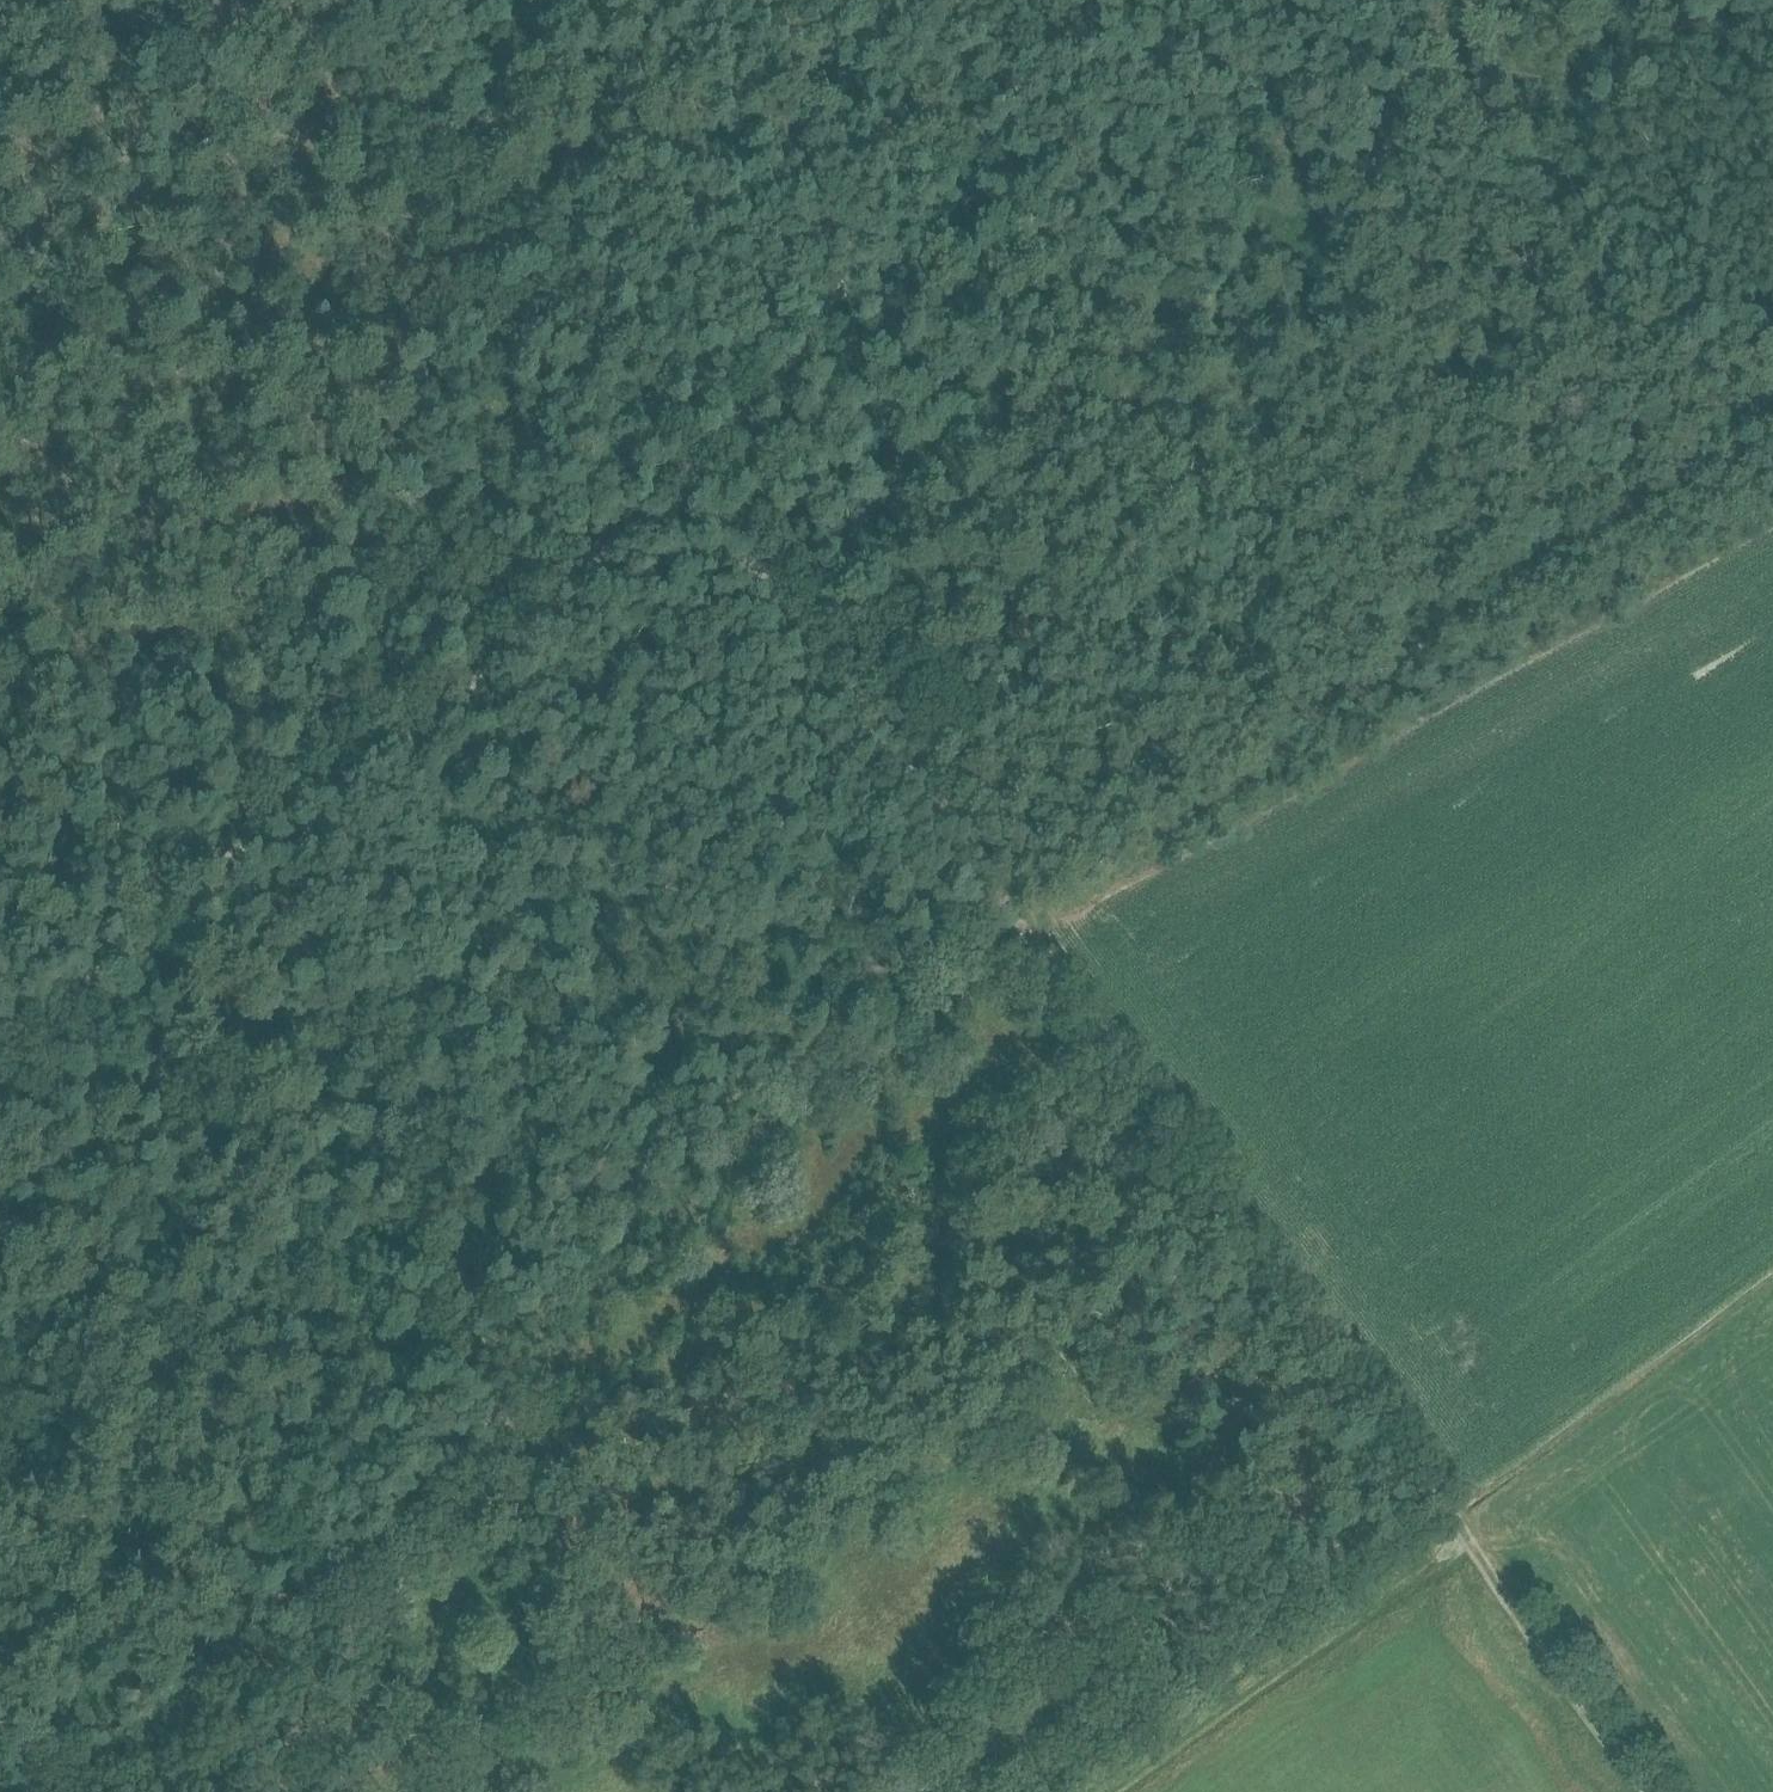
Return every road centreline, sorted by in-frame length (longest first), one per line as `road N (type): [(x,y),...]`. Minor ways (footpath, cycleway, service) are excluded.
road 1 (track): [(702,471),(1654,1791)]
road 2 (track): [(702,471),(583,593),(399,744),(252,833),(0,1060)]
road 3 (track): [(1122,0),(1008,105),(702,471)]

